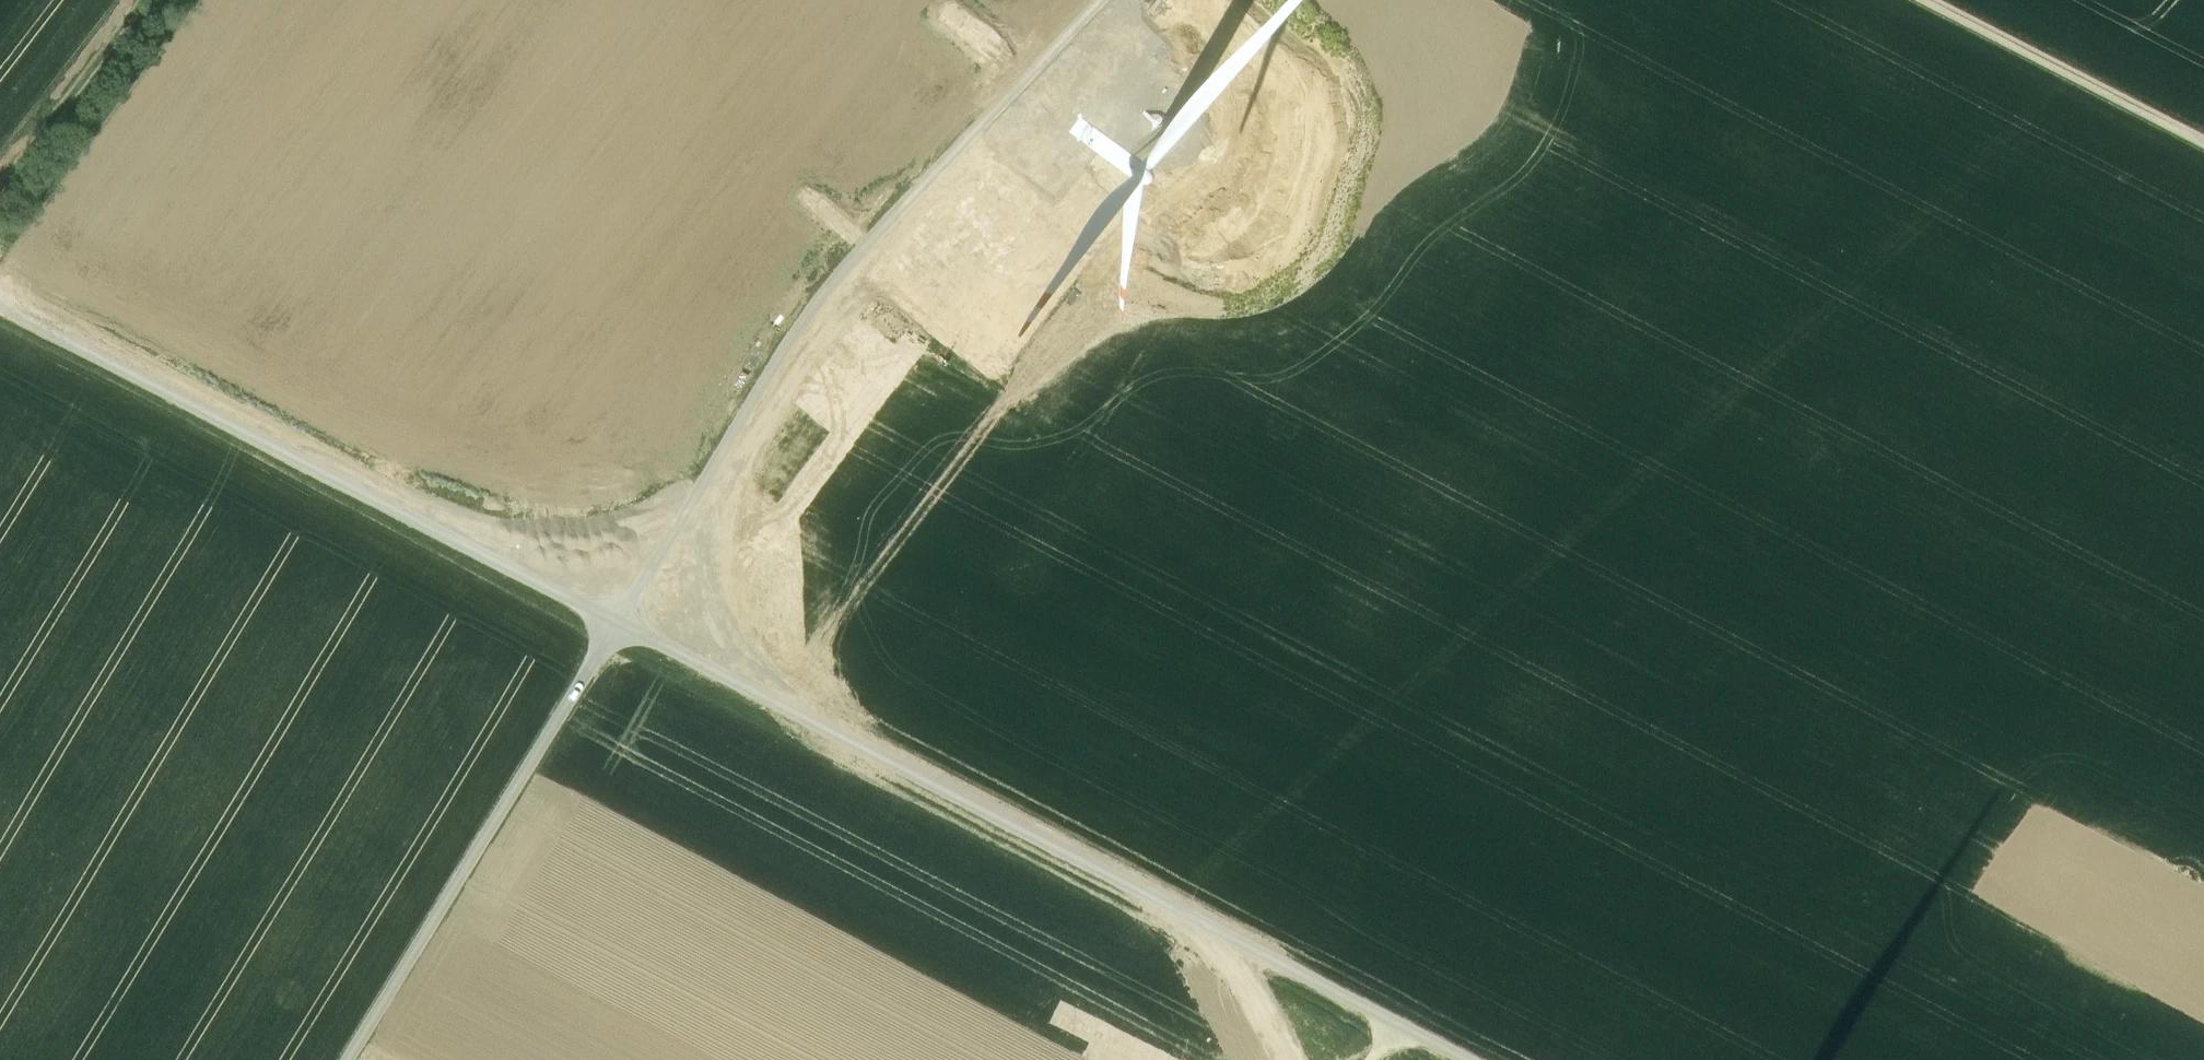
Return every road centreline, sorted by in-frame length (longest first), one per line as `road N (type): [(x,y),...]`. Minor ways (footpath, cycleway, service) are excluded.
road 1 (track): [(1466,1059),(0,305)]
road 2 (track): [(347,1059),(825,299),(1104,0)]
road 3 (track): [(2203,142),(1930,0)]
road 4 (track): [(0,216),(175,0)]

